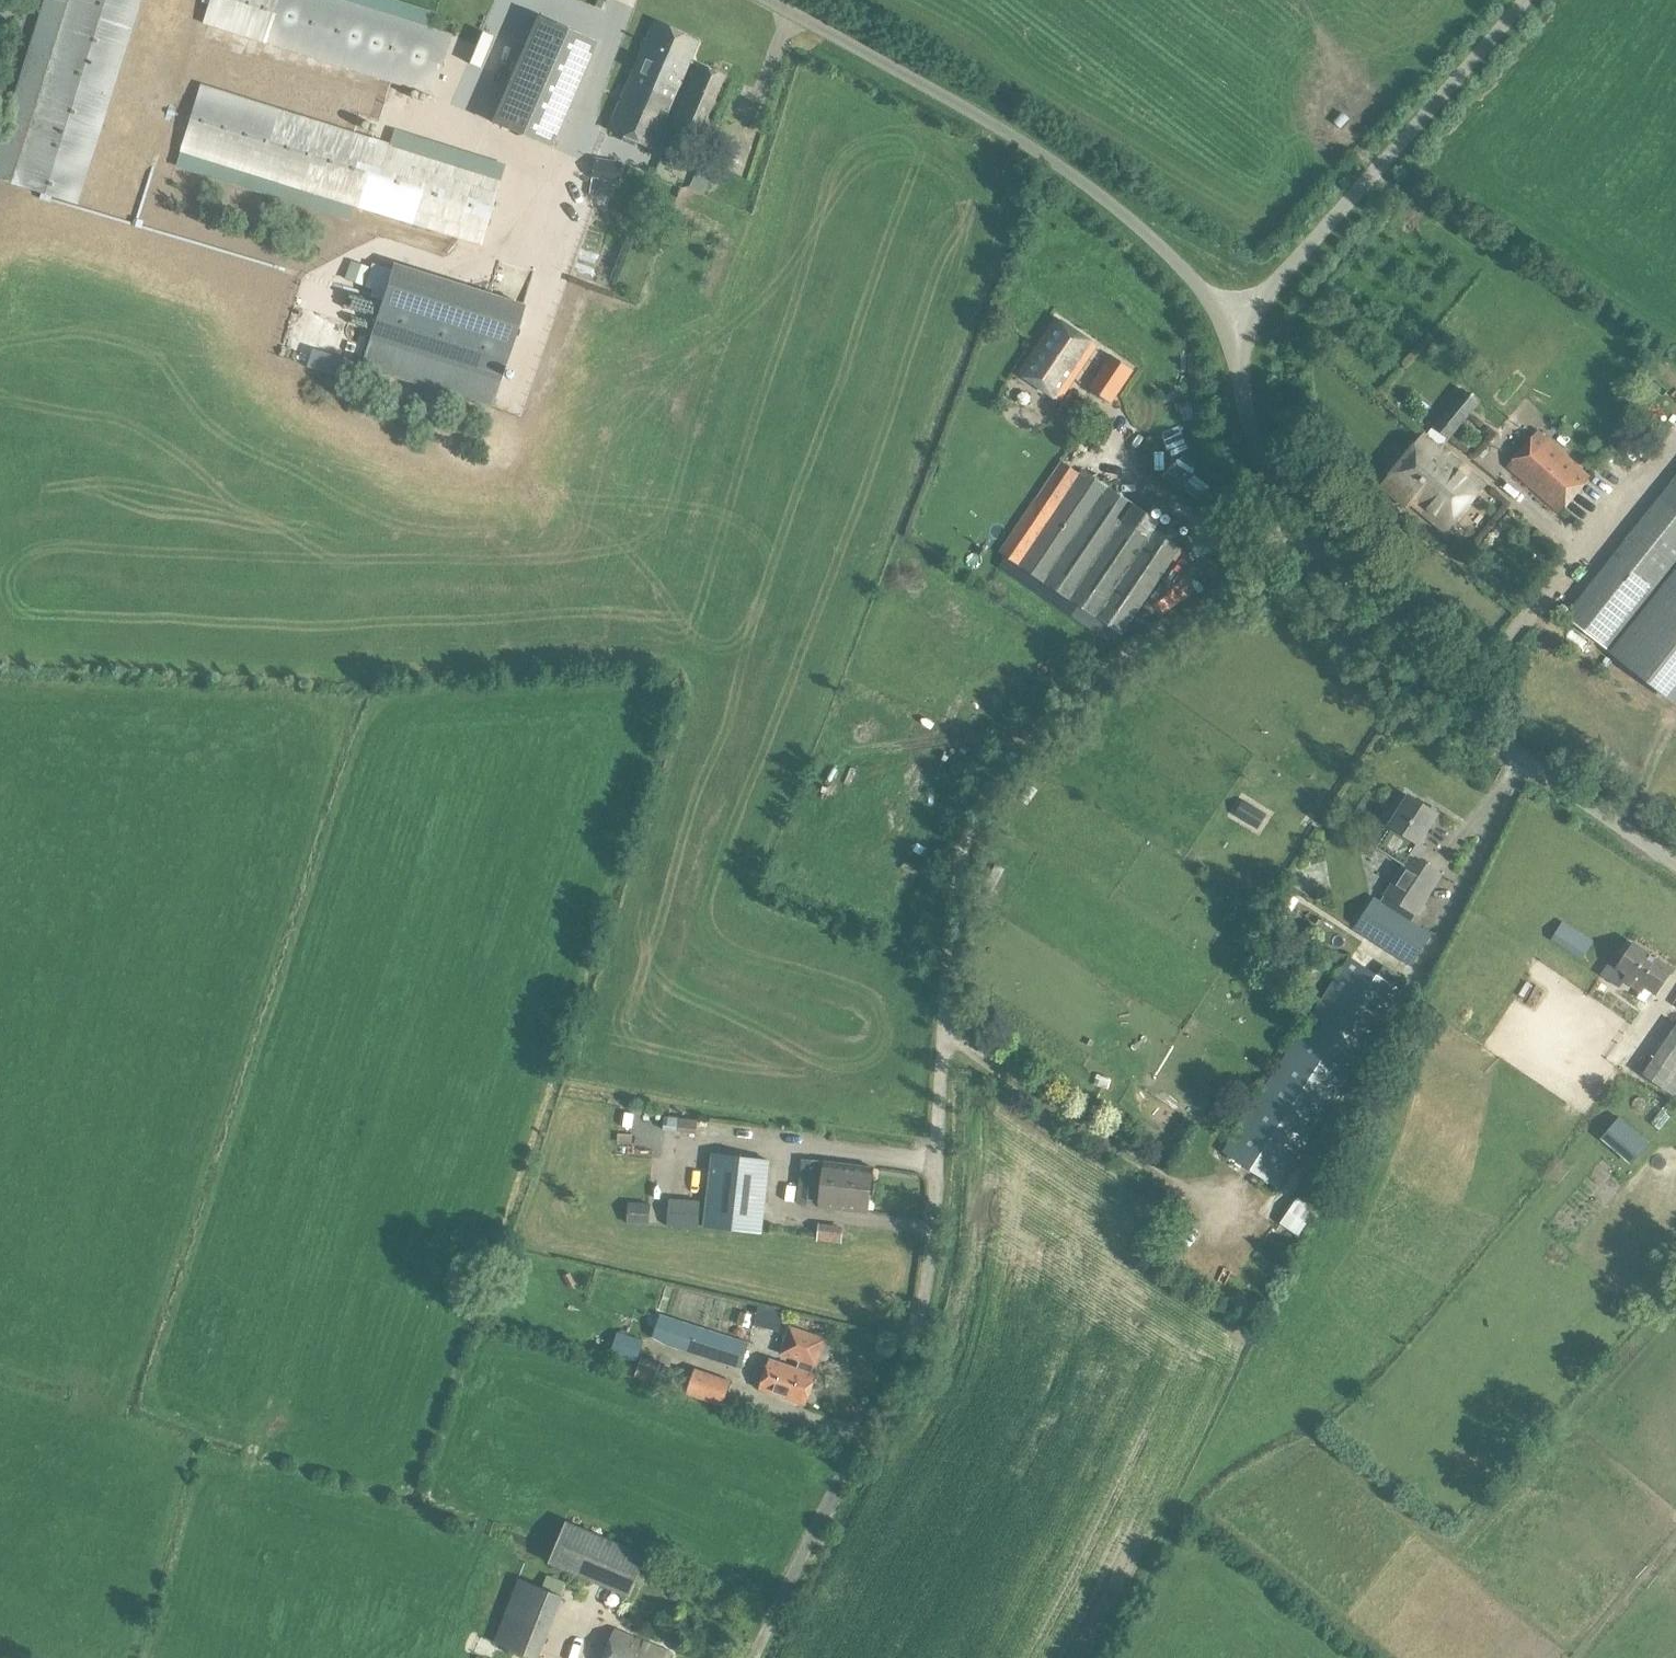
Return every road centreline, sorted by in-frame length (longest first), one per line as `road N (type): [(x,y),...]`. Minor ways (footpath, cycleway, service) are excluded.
road 1 (unclassified): [(1304,529),(1006,755),(968,847),(925,1291),(884,1391),(745,1657)]
road 2 (unclassified): [(1242,327),(1071,174),(767,0)]
road 3 (unclassified): [(1675,866),(1483,727),(1304,529)]
road 4 (unclassified): [(1242,327),(1523,0)]
road 5 (unclassified): [(1304,529),(1274,493),(1254,449),(1244,411),(1242,327)]

